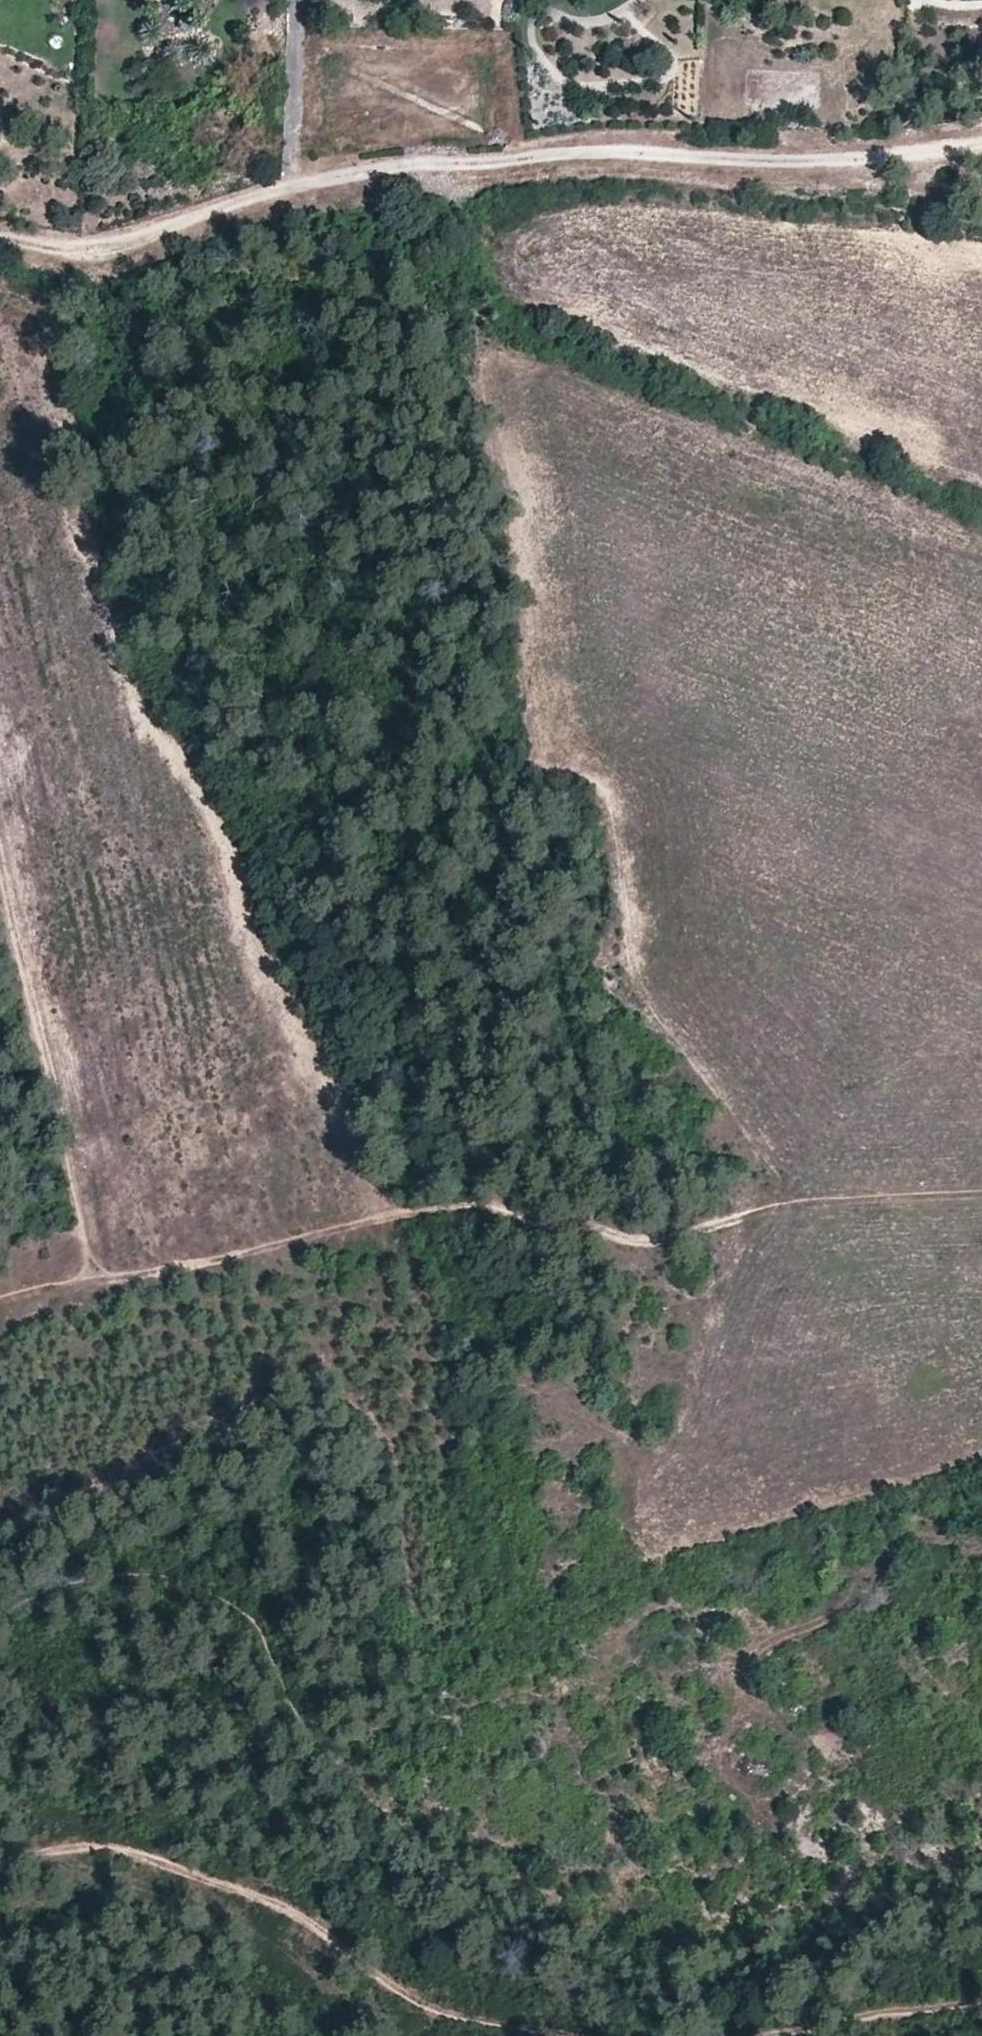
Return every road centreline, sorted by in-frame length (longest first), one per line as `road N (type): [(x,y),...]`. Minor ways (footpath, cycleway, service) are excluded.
road 1 (track): [(981,144),(739,166),(593,151),(389,168),(297,189),(132,246),(90,253),(0,240)]
road 2 (track): [(69,1283),(405,1215),(493,1207),(548,1227),(663,1237),(776,1207),(981,1195)]
road 3 (track): [(0,1866),(85,1847),(147,1854),(284,1906),(439,2013),(614,2035)]
road 4 (track): [(763,2035),(981,1998)]

